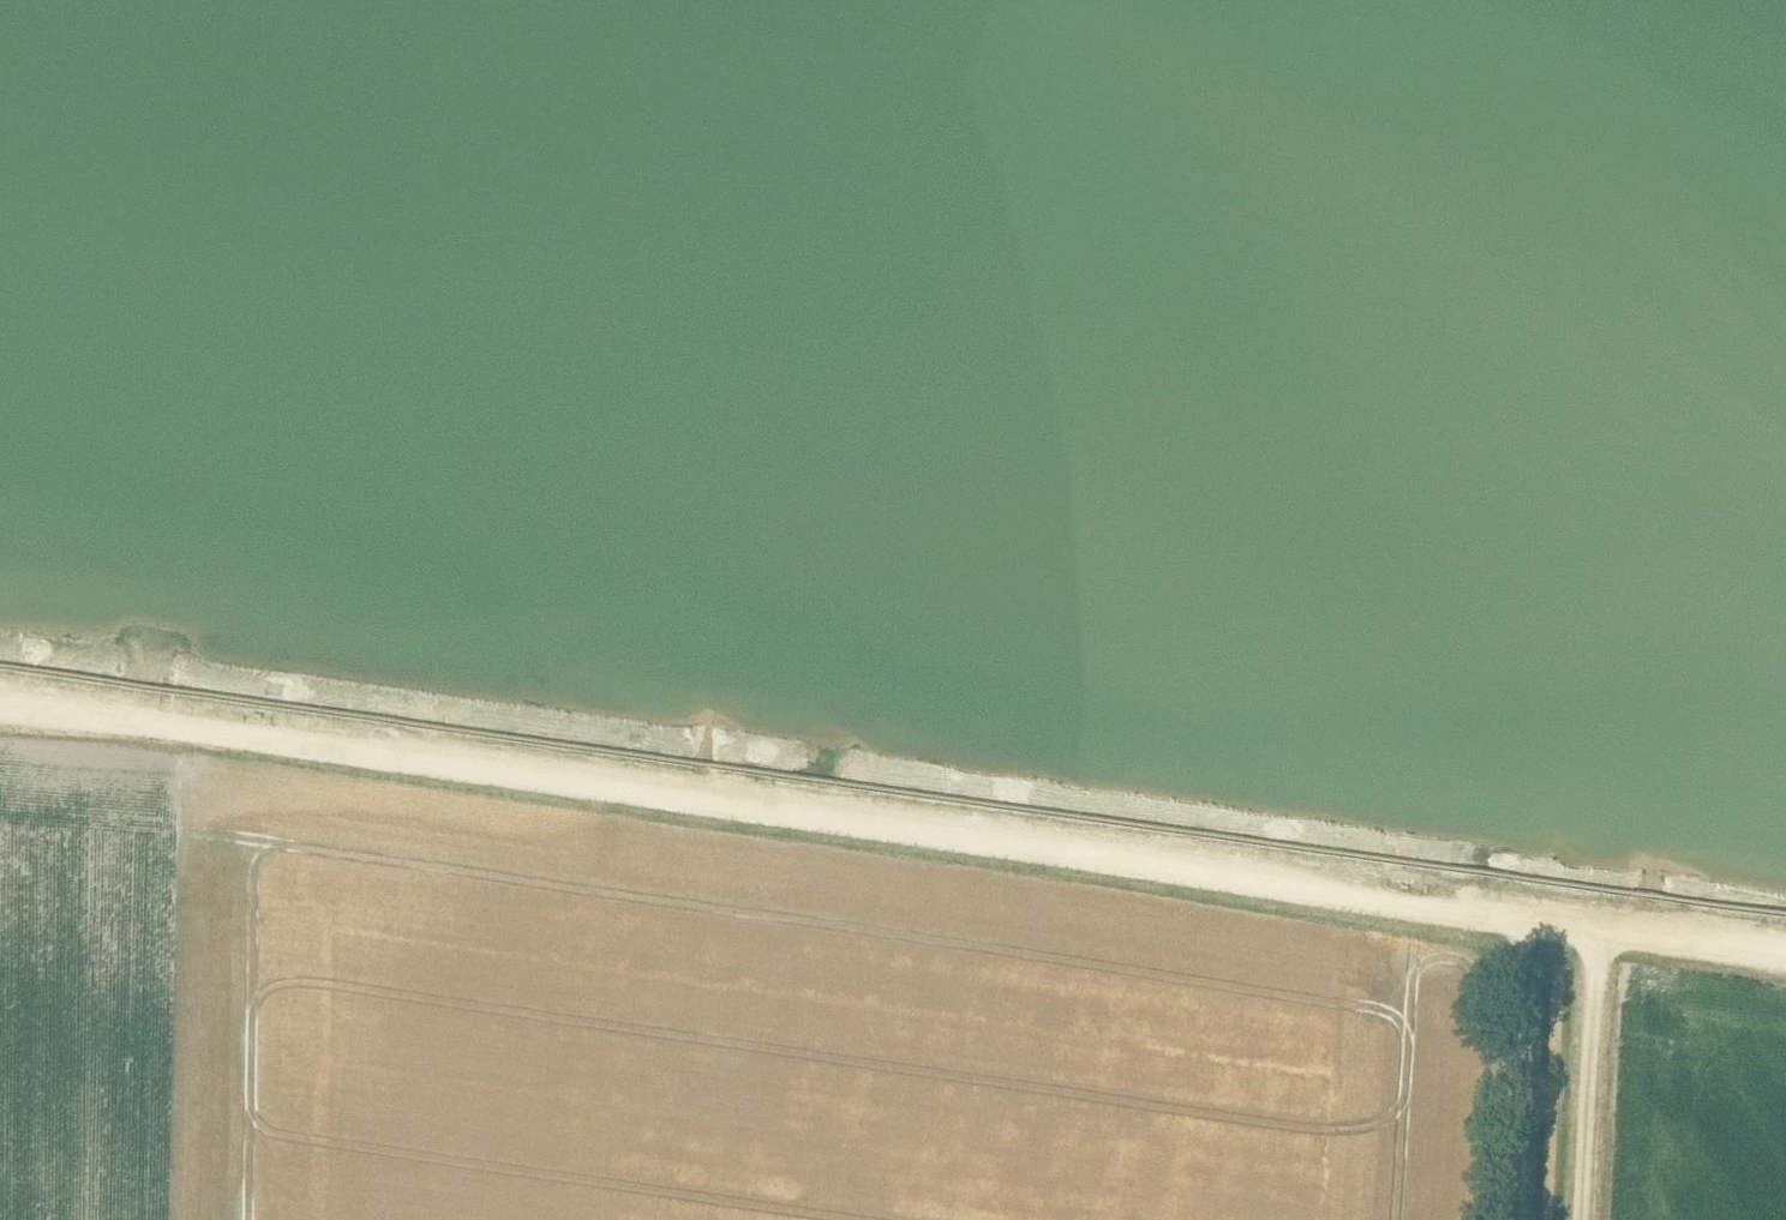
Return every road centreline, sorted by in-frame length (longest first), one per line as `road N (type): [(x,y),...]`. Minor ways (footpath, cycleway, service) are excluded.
road 1 (track): [(0,699),(230,715),(473,766),(1785,954)]
road 2 (unclassified): [(1511,1219),(1523,917)]
road 3 (track): [(1603,928),(1589,1219)]

